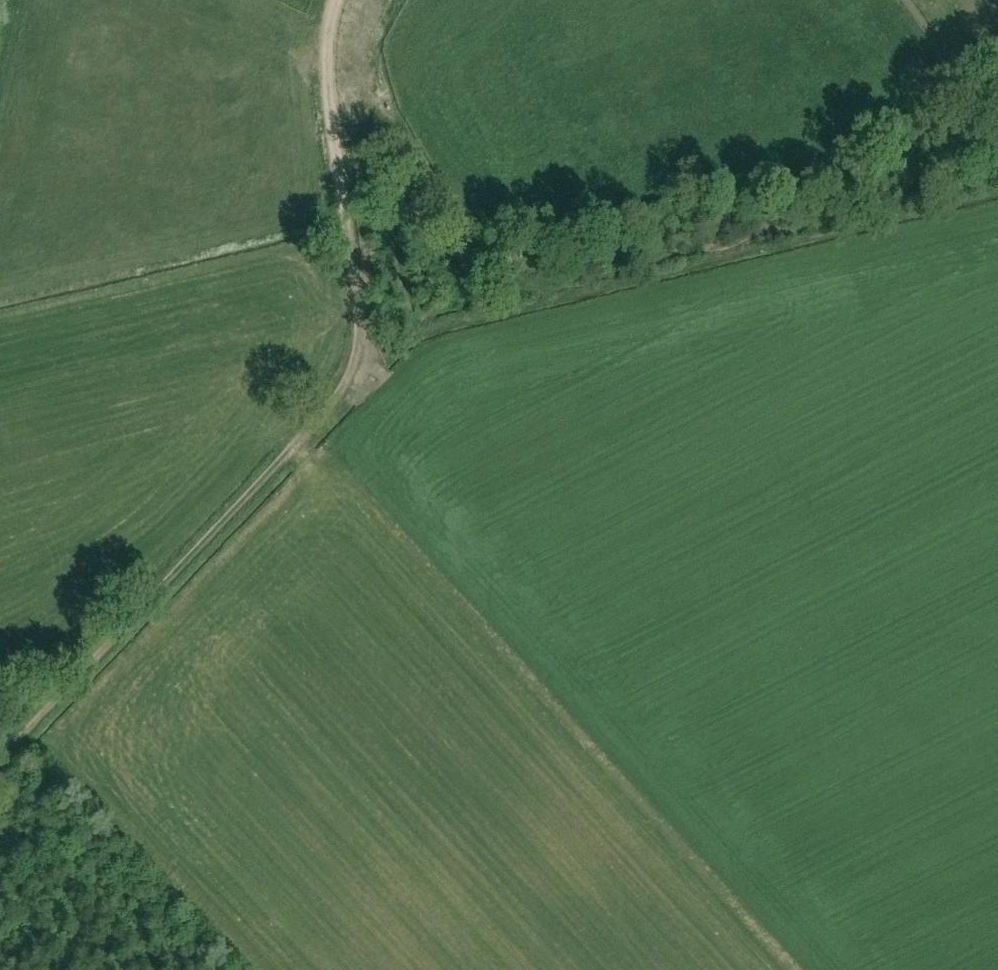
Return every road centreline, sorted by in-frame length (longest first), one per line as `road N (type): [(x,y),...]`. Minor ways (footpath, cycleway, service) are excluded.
road 1 (track): [(0,757),(348,381),(359,307),(324,64),(338,0)]

